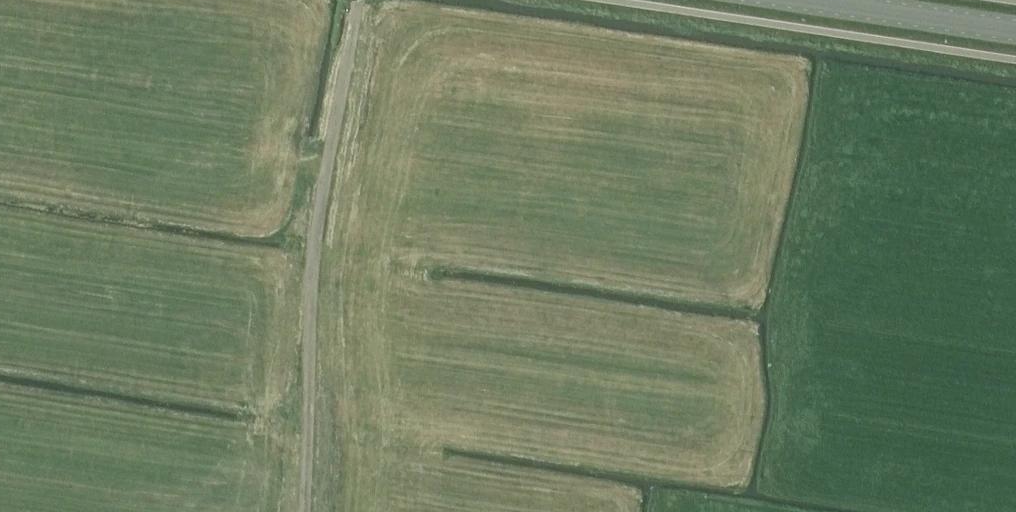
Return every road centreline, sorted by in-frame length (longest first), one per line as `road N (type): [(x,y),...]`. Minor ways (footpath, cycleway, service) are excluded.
road 1 (secondary): [(1015,30),(813,0)]

